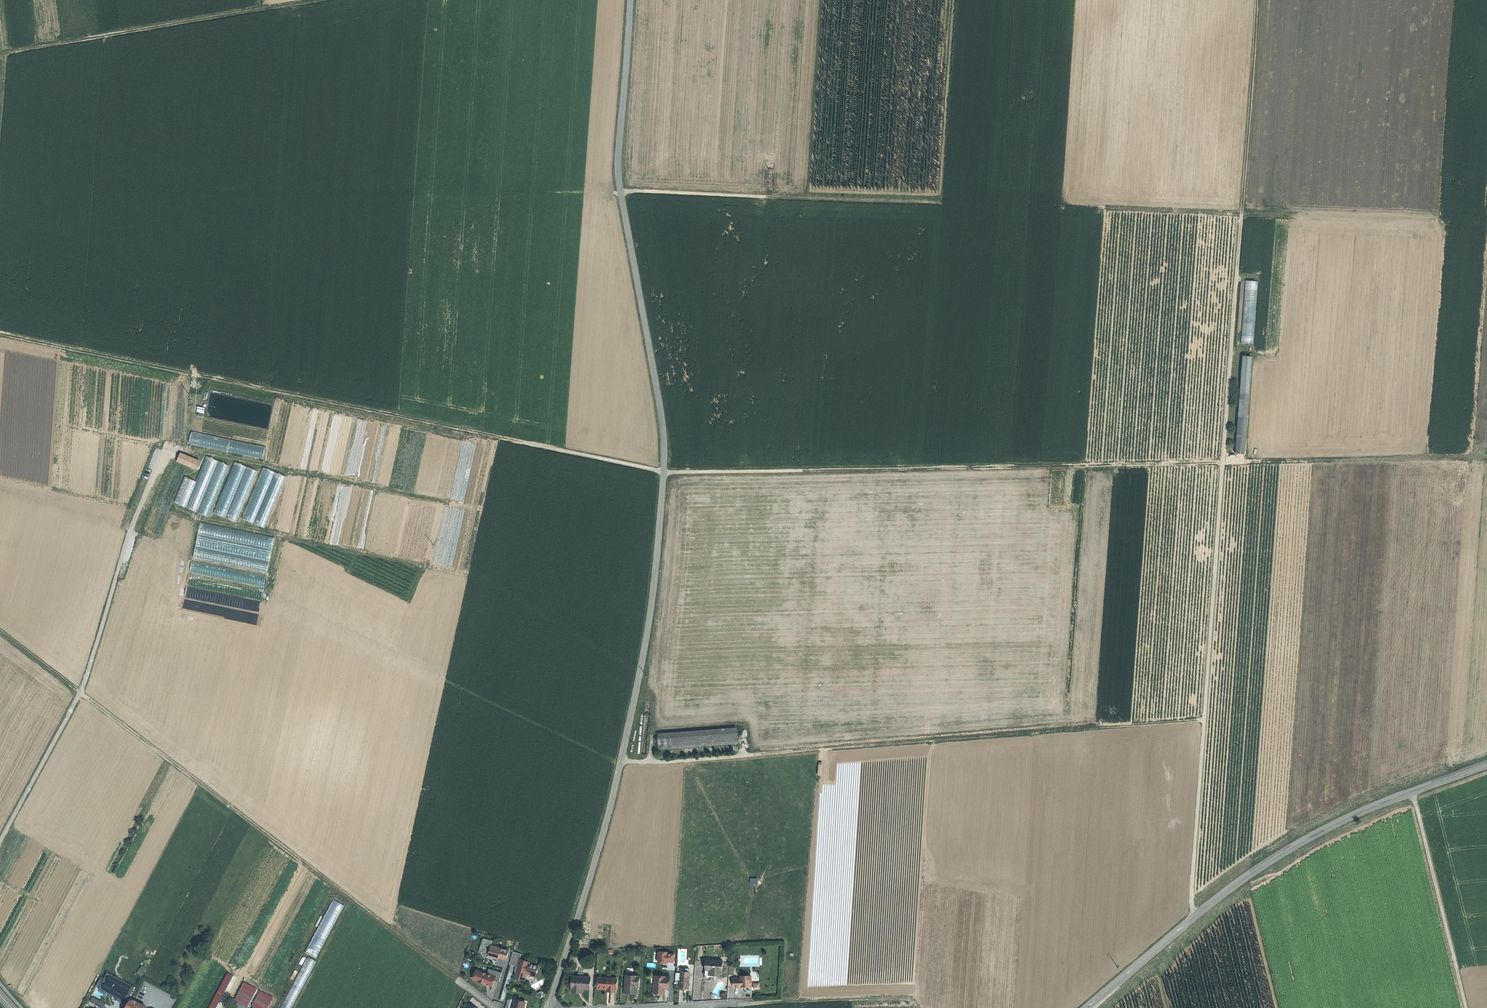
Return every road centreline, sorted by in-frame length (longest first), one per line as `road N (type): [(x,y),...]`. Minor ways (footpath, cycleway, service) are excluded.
road 1 (track): [(0,841),(86,680),(130,530),(197,369),(665,472),(1486,456)]
road 2 (tertiary): [(630,0),(618,164),(662,414),(665,477),(649,625),(620,767),(548,1007)]
road 3 (track): [(1195,917),(1257,0)]
road 4 (track): [(466,987),(0,628)]
road 5 (track): [(621,762),(1206,715)]
road 6 (tertiary): [(1087,1007),(1274,859),(1351,817),(1486,763)]
road 7 (track): [(2,56),(307,0)]
road 8 (track): [(1469,1007),(1412,791)]
road 9 (track): [(917,1007),(912,994),(779,1001)]
road 10 (residential): [(656,1007),(779,1001)]

